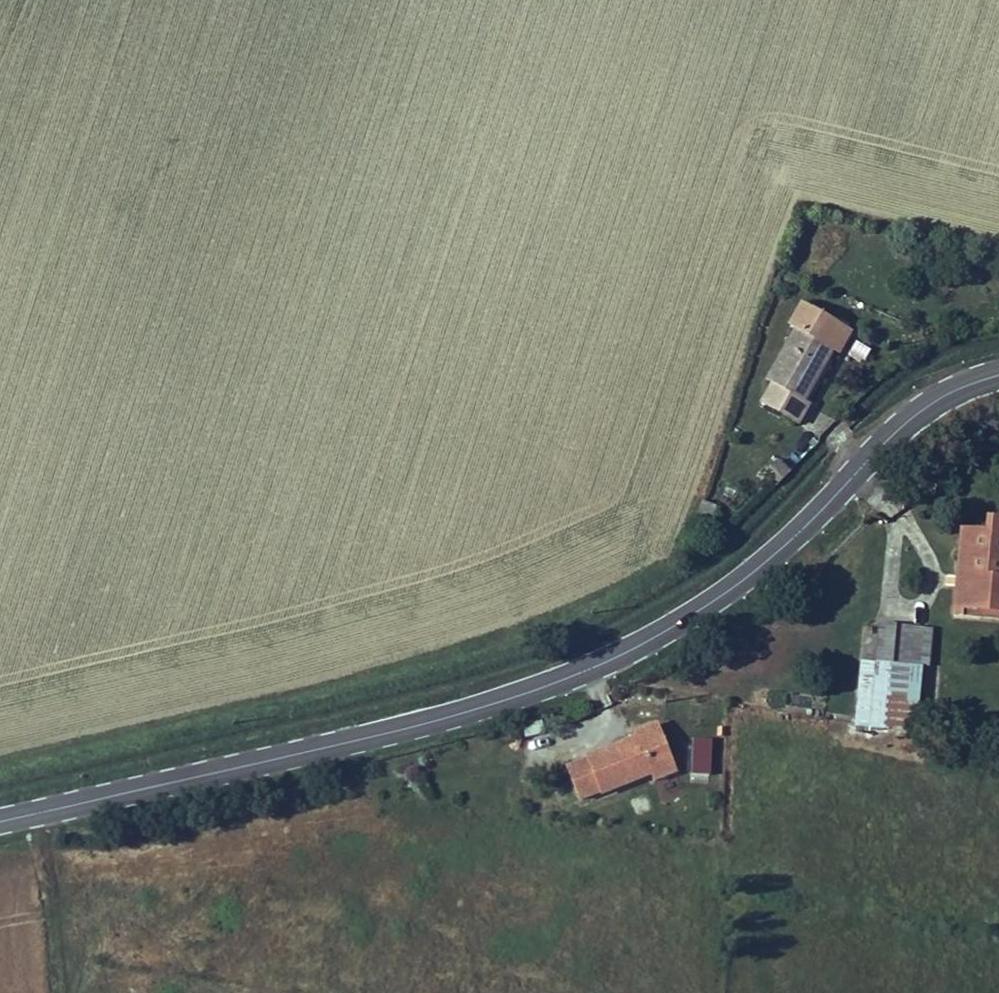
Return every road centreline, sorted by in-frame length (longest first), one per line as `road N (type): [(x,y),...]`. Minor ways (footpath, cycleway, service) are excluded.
road 1 (secondary): [(0,821),(359,738),(584,671),(729,590),(900,427),(939,399),(998,375)]

